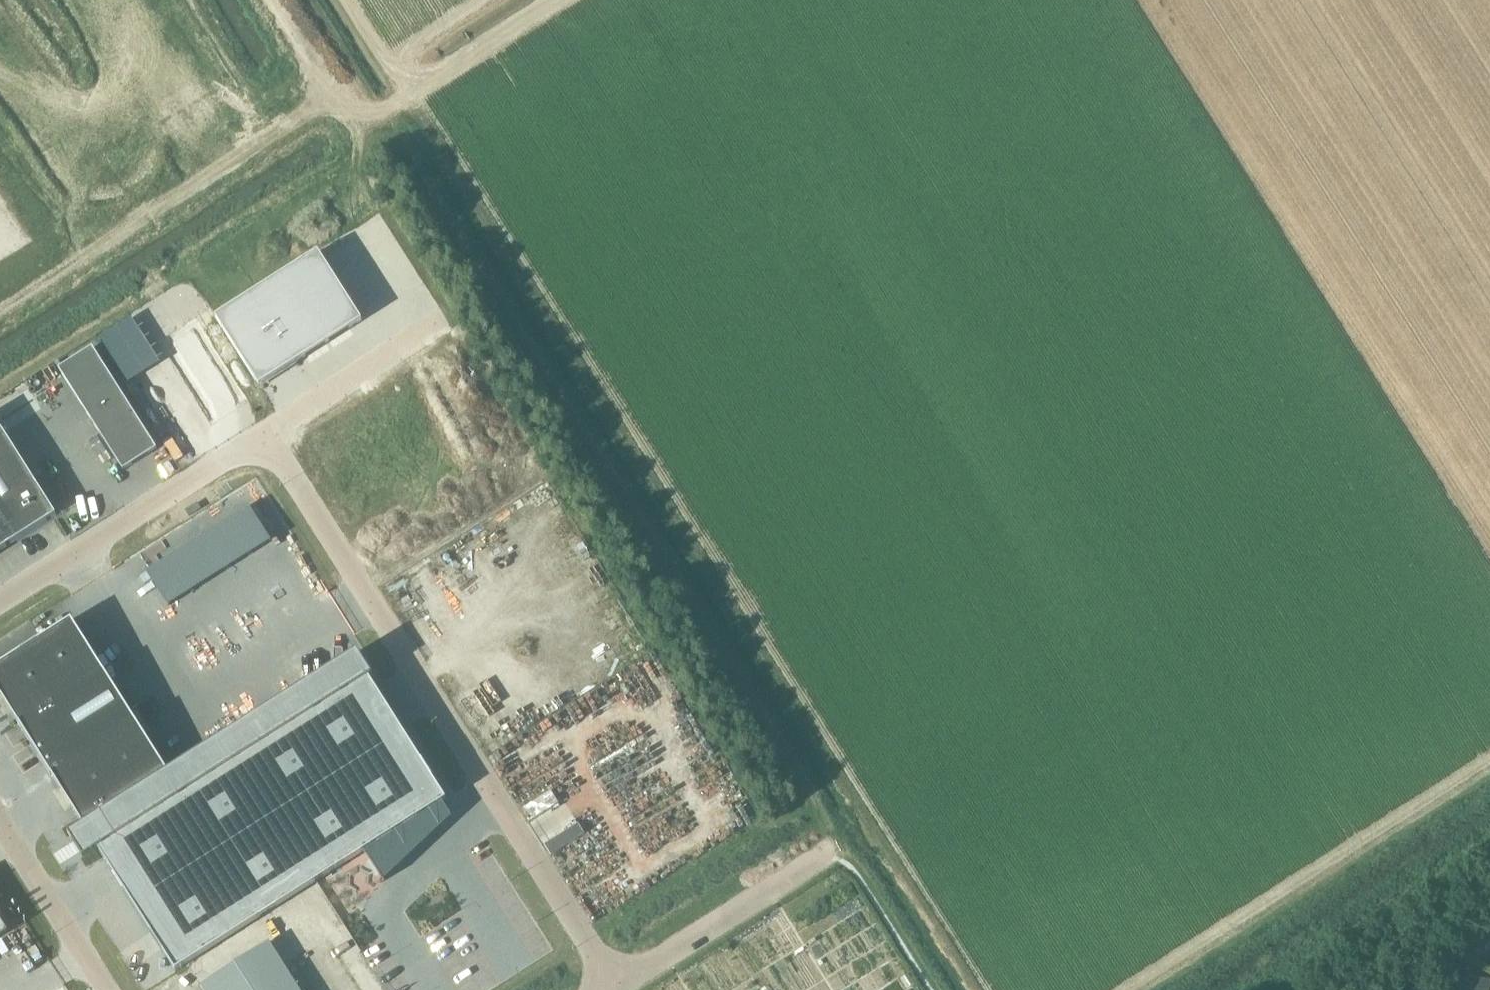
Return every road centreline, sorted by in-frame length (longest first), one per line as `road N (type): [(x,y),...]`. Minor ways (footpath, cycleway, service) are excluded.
road 1 (unclassified): [(0,600),(264,433),(614,986)]
road 2 (unclassified): [(614,986),(829,849)]
road 3 (unclassified): [(105,989),(0,826)]

